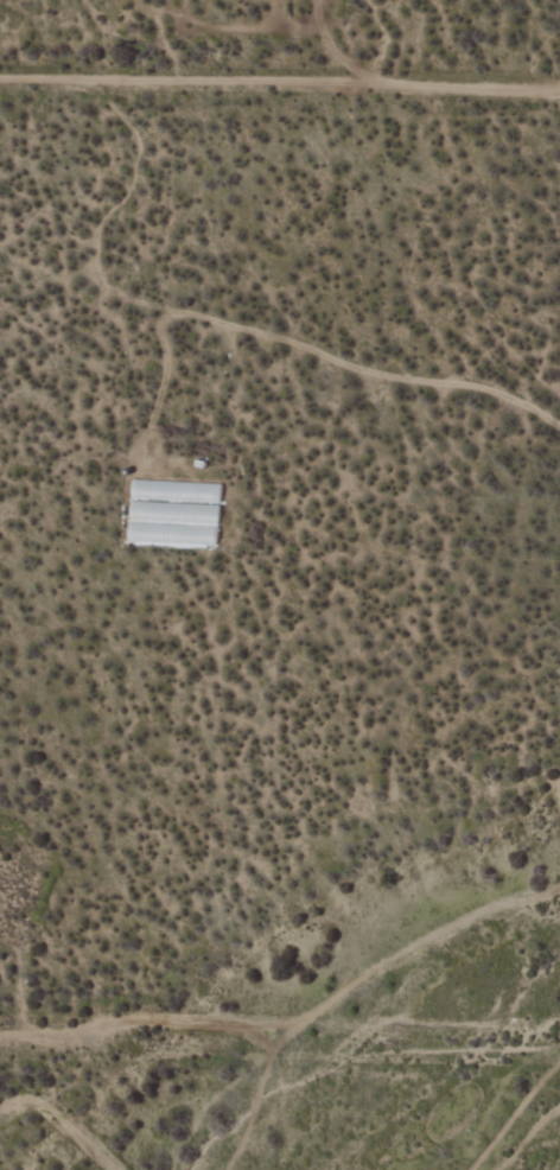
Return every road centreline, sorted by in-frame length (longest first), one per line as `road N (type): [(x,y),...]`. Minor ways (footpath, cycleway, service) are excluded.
road 1 (residential): [(0,1040),(64,1038),(125,1022),(295,1020),(365,996),(438,943),(559,891)]
road 2 (track): [(0,79),(559,92)]

